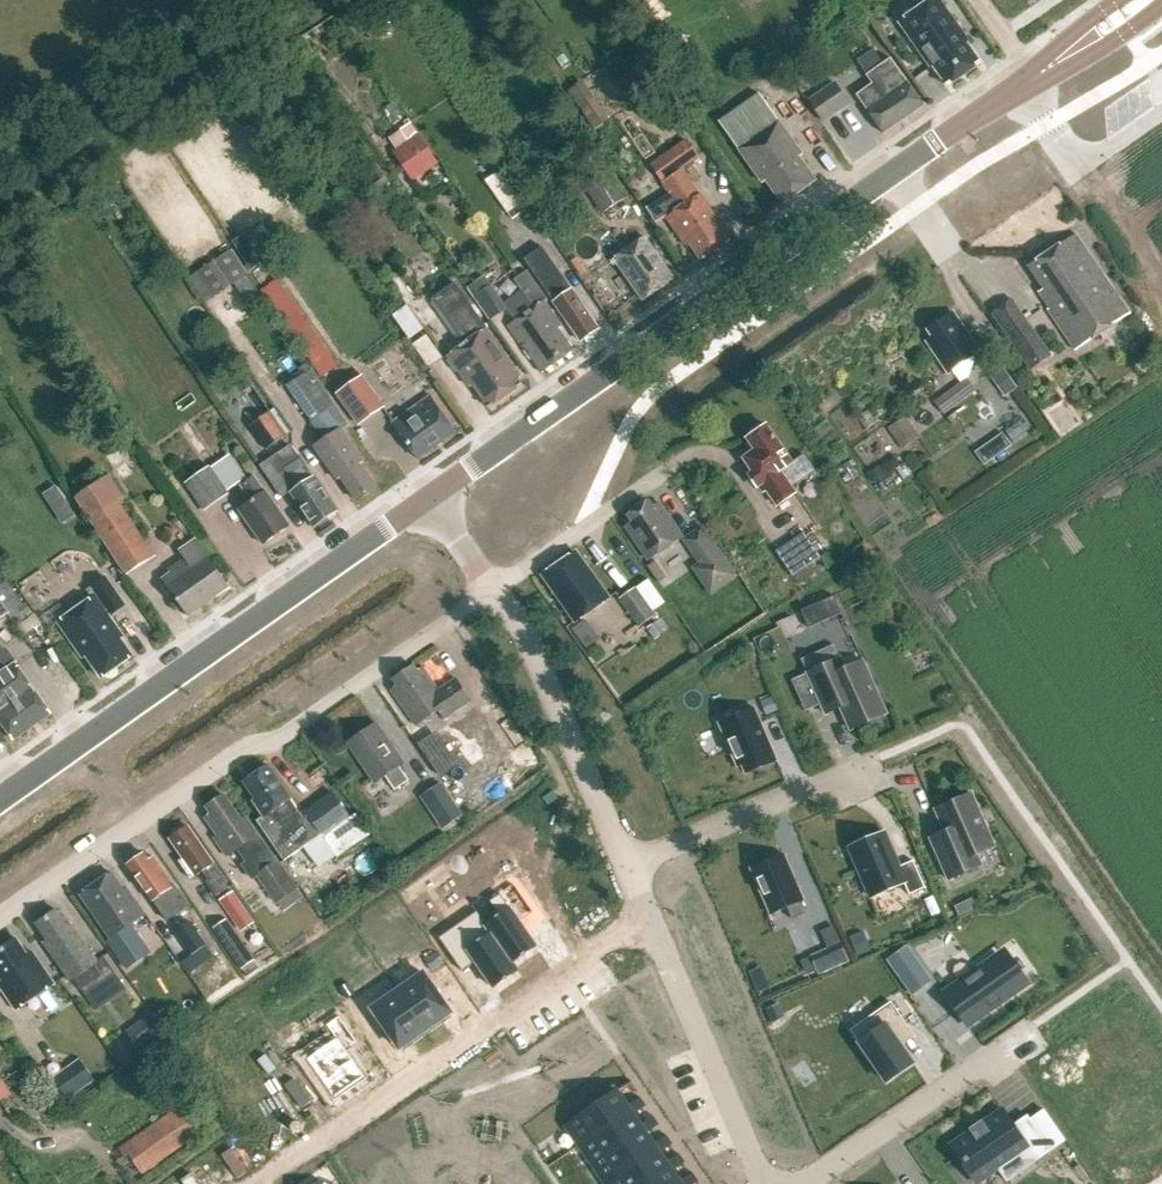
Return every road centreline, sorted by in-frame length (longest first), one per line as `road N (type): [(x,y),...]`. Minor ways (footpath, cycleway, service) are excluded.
road 1 (tertiary): [(429,496),(1032,76)]
road 2 (residential): [(0,916),(242,747),(276,738),(493,590)]
road 3 (tertiary): [(0,799),(429,496)]
road 4 (residential): [(254,1183),(653,913)]
road 5 (residential): [(493,590),(526,630),(632,865)]
road 6 (residential): [(653,913),(768,1183)]
road 7 (residential): [(799,1183),(1031,1029)]
road 8 (residential): [(632,865),(858,769)]
road 9 (residential): [(493,590),(676,466)]
road 10 (tertiary): [(1032,76),(1126,33),(1161,2)]
road 11 (track): [(1076,172),(1161,286)]

